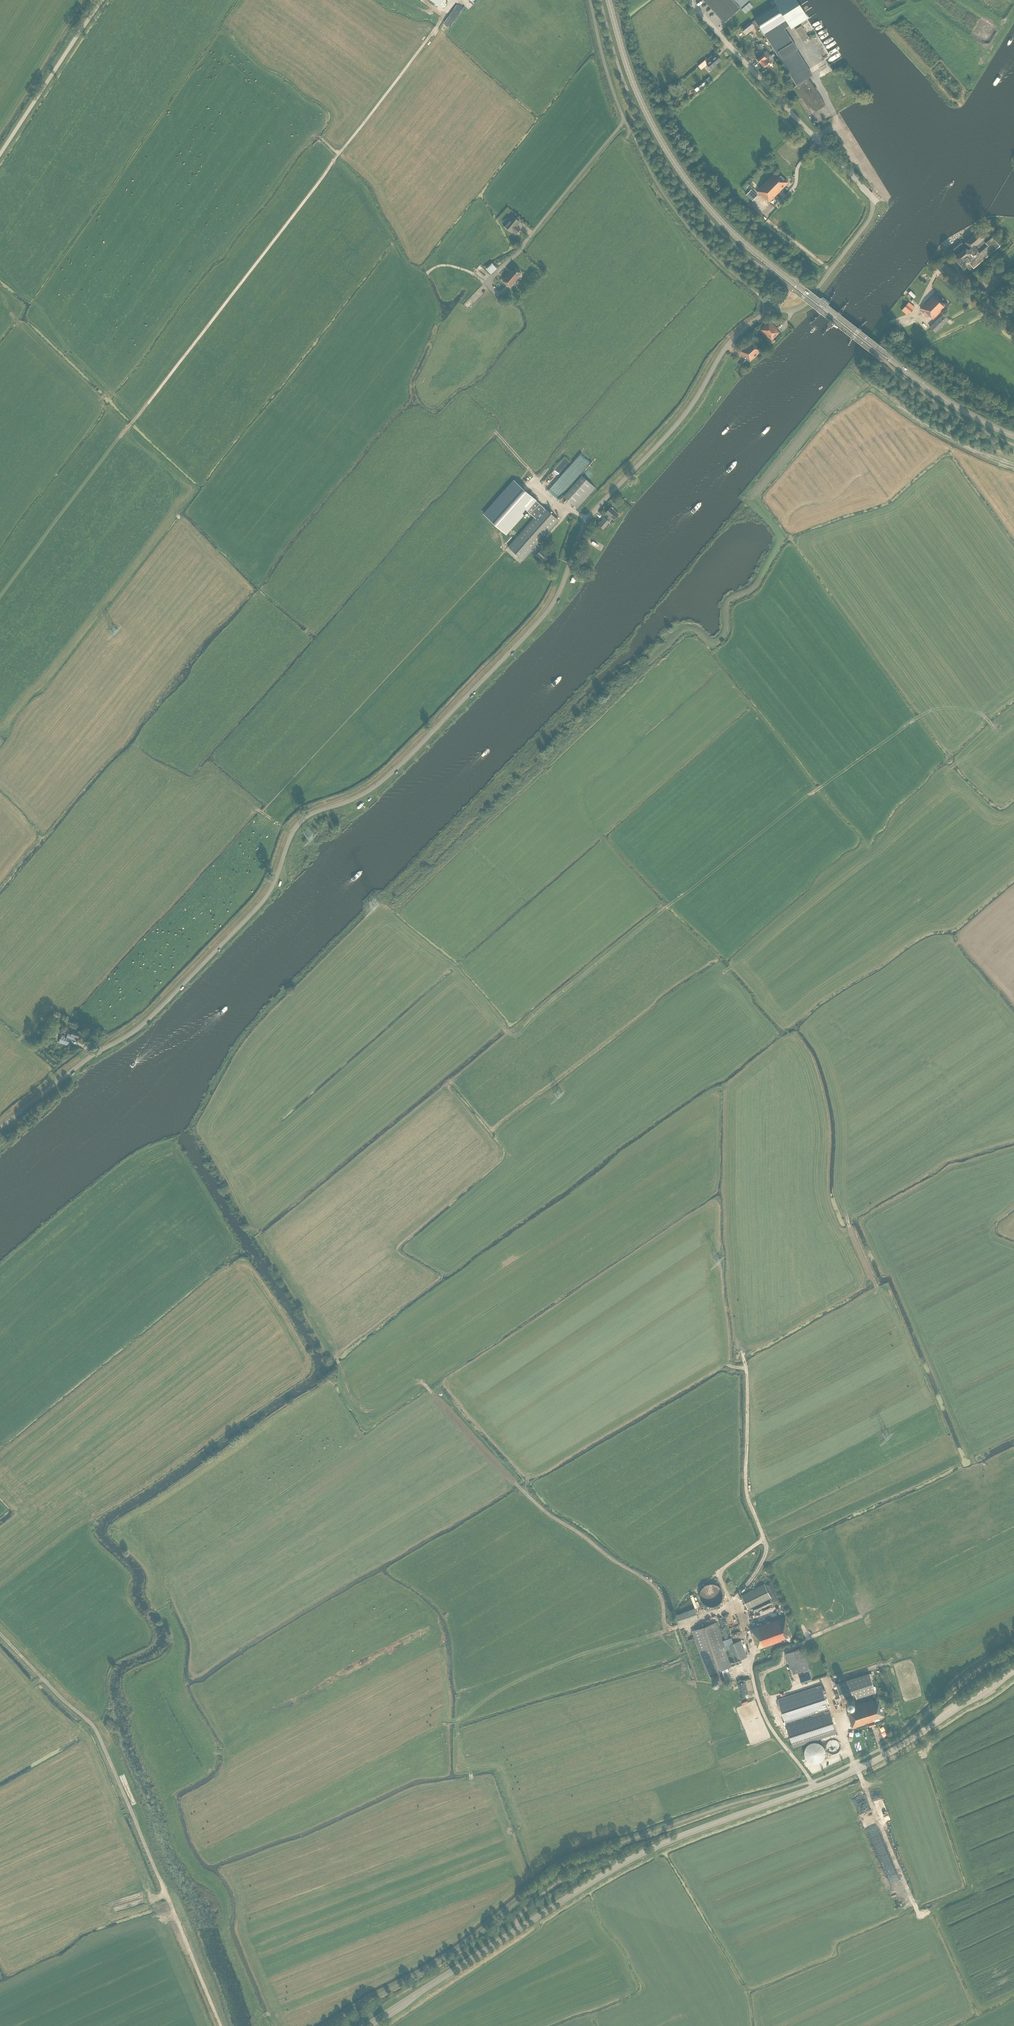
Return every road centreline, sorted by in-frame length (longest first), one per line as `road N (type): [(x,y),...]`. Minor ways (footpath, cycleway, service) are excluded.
road 1 (unclassified): [(0,1128),(147,1021),(264,900),(301,820),(376,786),(536,625),(559,593),(589,519),(676,430),(728,345),(766,313),(806,303),(869,221),(870,194),(687,0)]
road 2 (secondary): [(366,2025),(620,1865),(857,1770),(1013,1671)]
road 3 (track): [(425,1384),(543,1510),(648,1582),(669,1629),(732,1604),(766,1552),(746,1490),(742,1354)]
road 4 (secondary): [(1013,437),(928,388),(710,208),(646,112),(608,0)]
road 5 (track): [(0,1634),(94,1728),(221,2025)]
road 6 (unclassified): [(0,158),(105,0)]
road 7 (track): [(857,1770),(920,1916)]
road 8 (unclassified): [(626,122),(590,0)]

